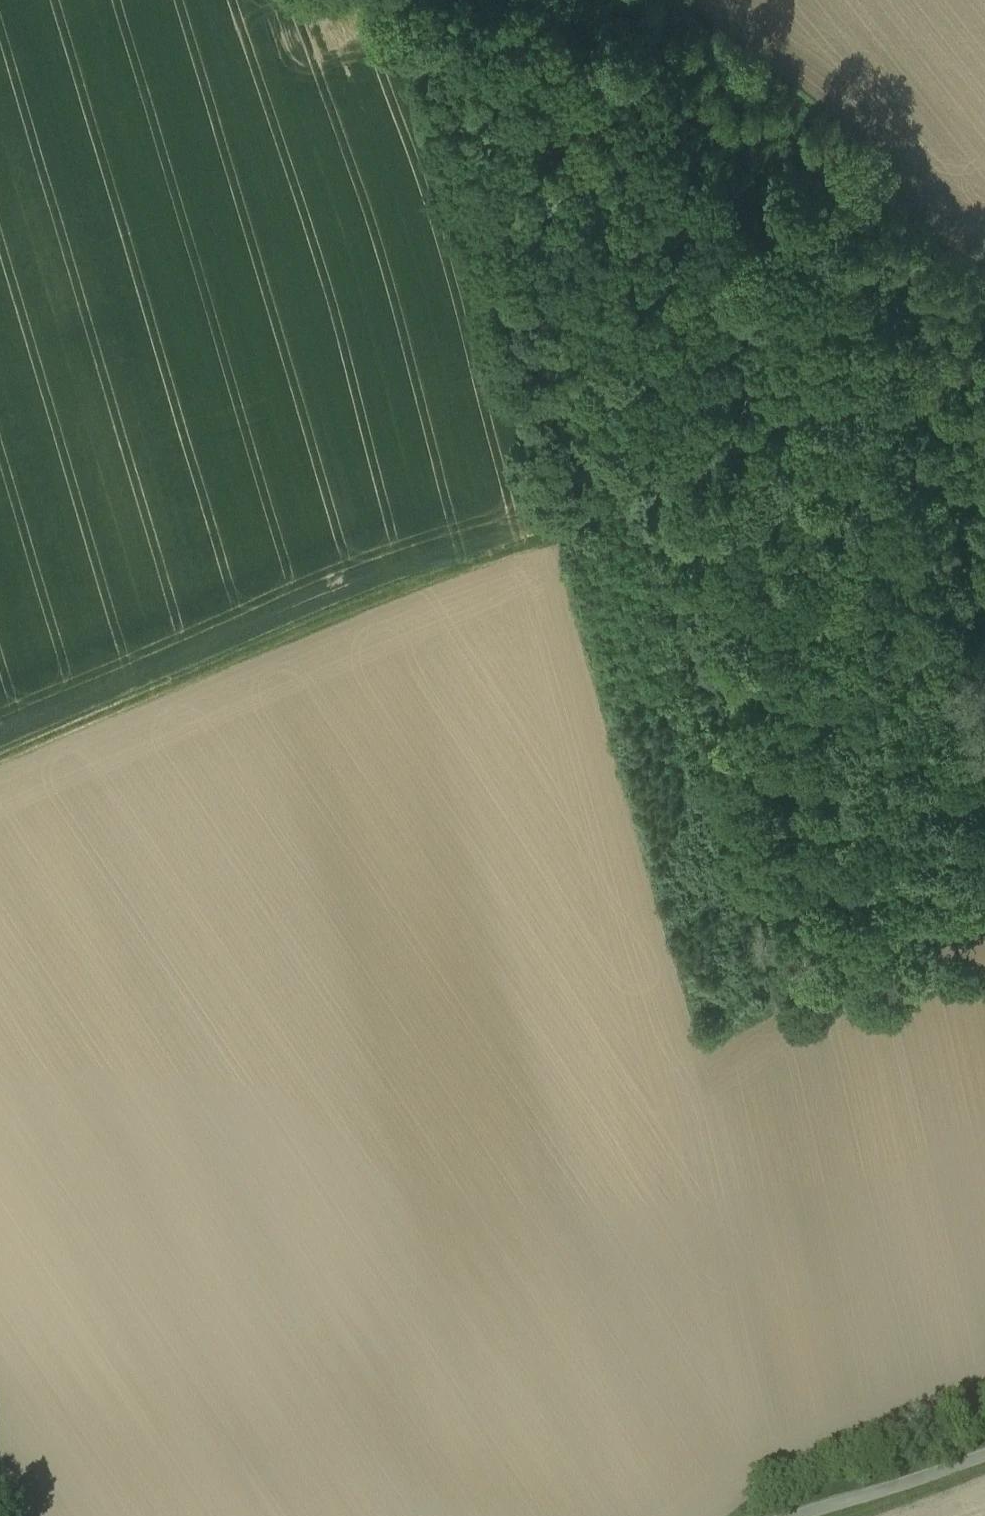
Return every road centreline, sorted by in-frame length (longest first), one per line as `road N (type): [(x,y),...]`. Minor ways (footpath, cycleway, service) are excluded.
road 1 (track): [(0,760),(406,589),(547,539)]
road 2 (unclassified): [(784,1515),(984,1451)]

